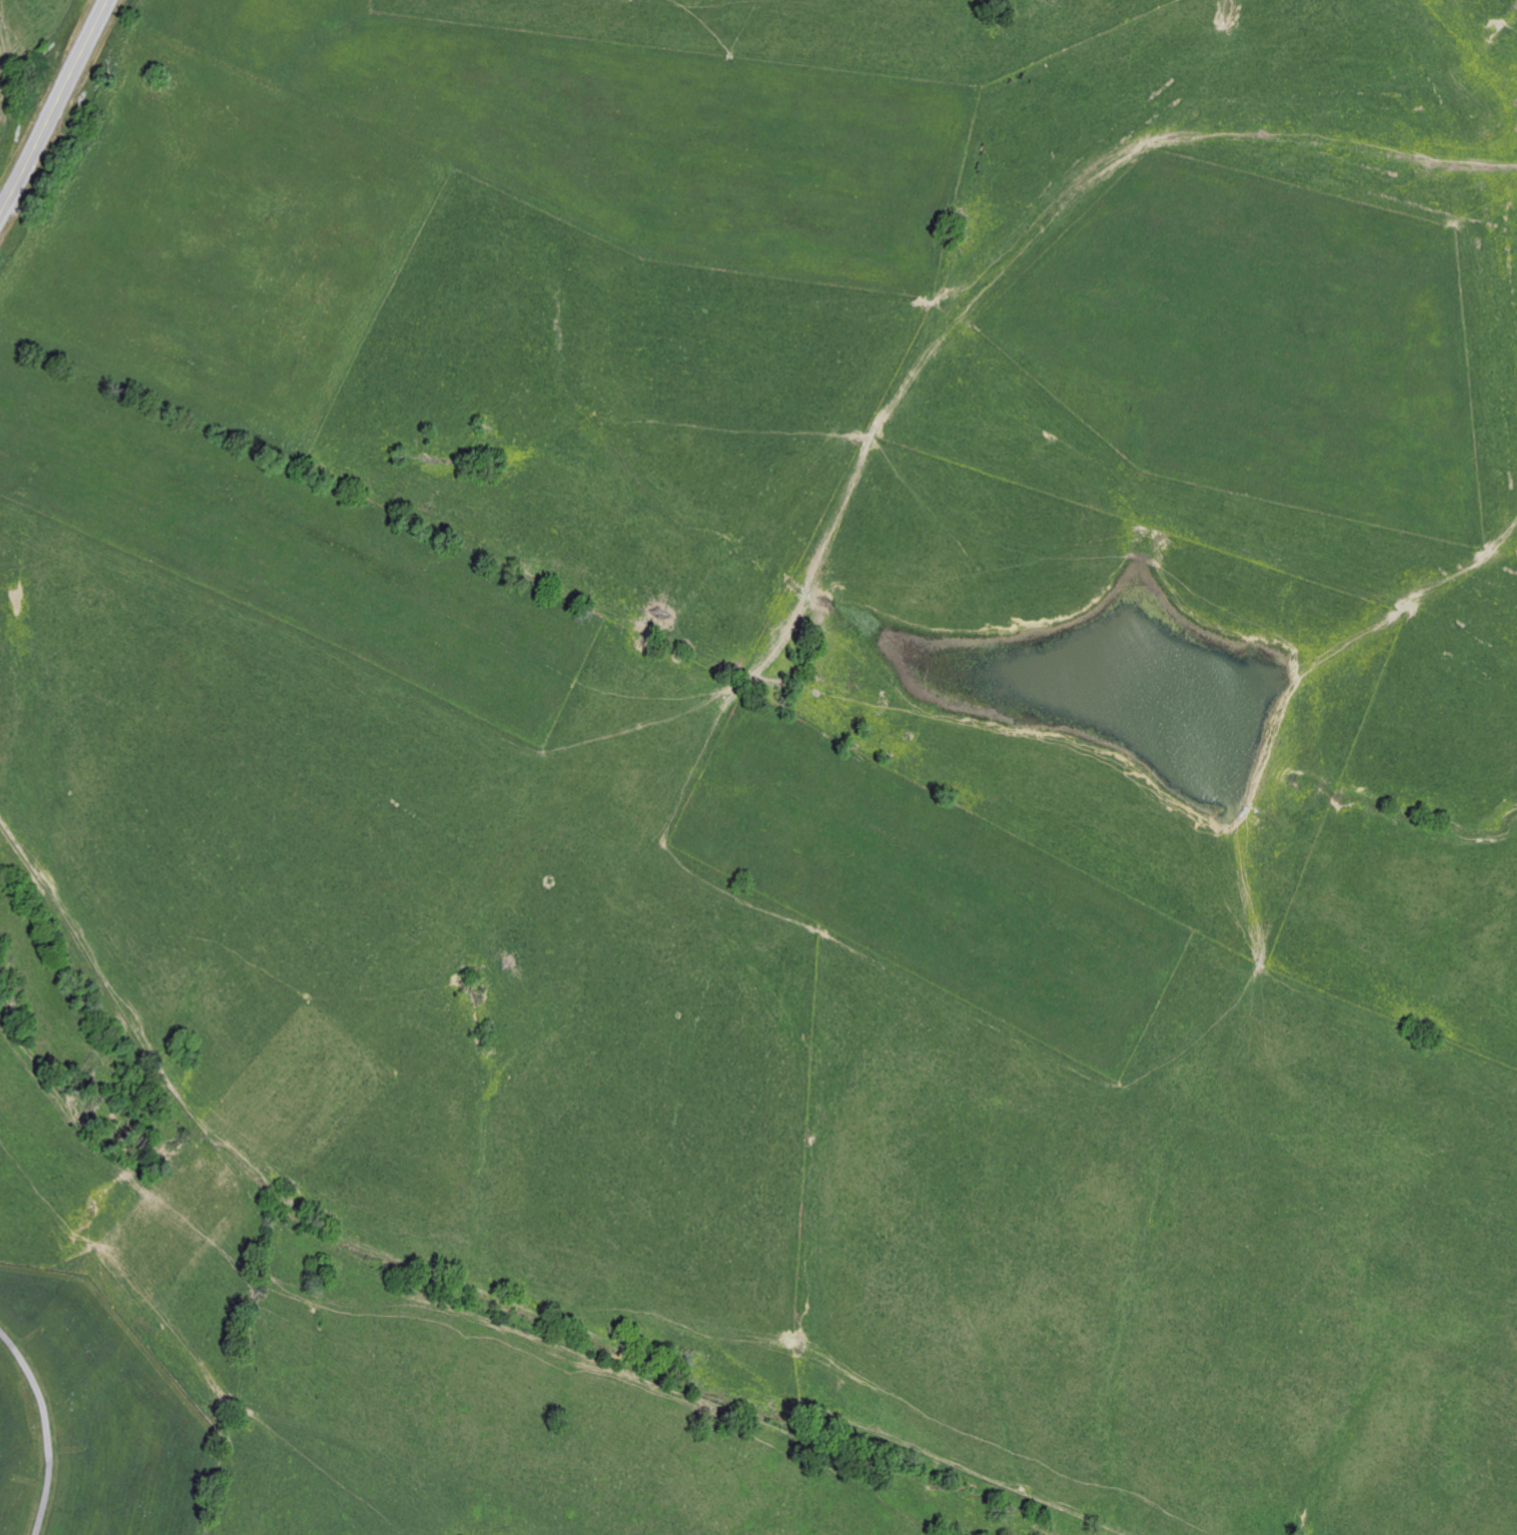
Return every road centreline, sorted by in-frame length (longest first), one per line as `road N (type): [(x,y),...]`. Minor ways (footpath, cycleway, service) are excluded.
road 1 (tertiary): [(109,0),(0,217)]

